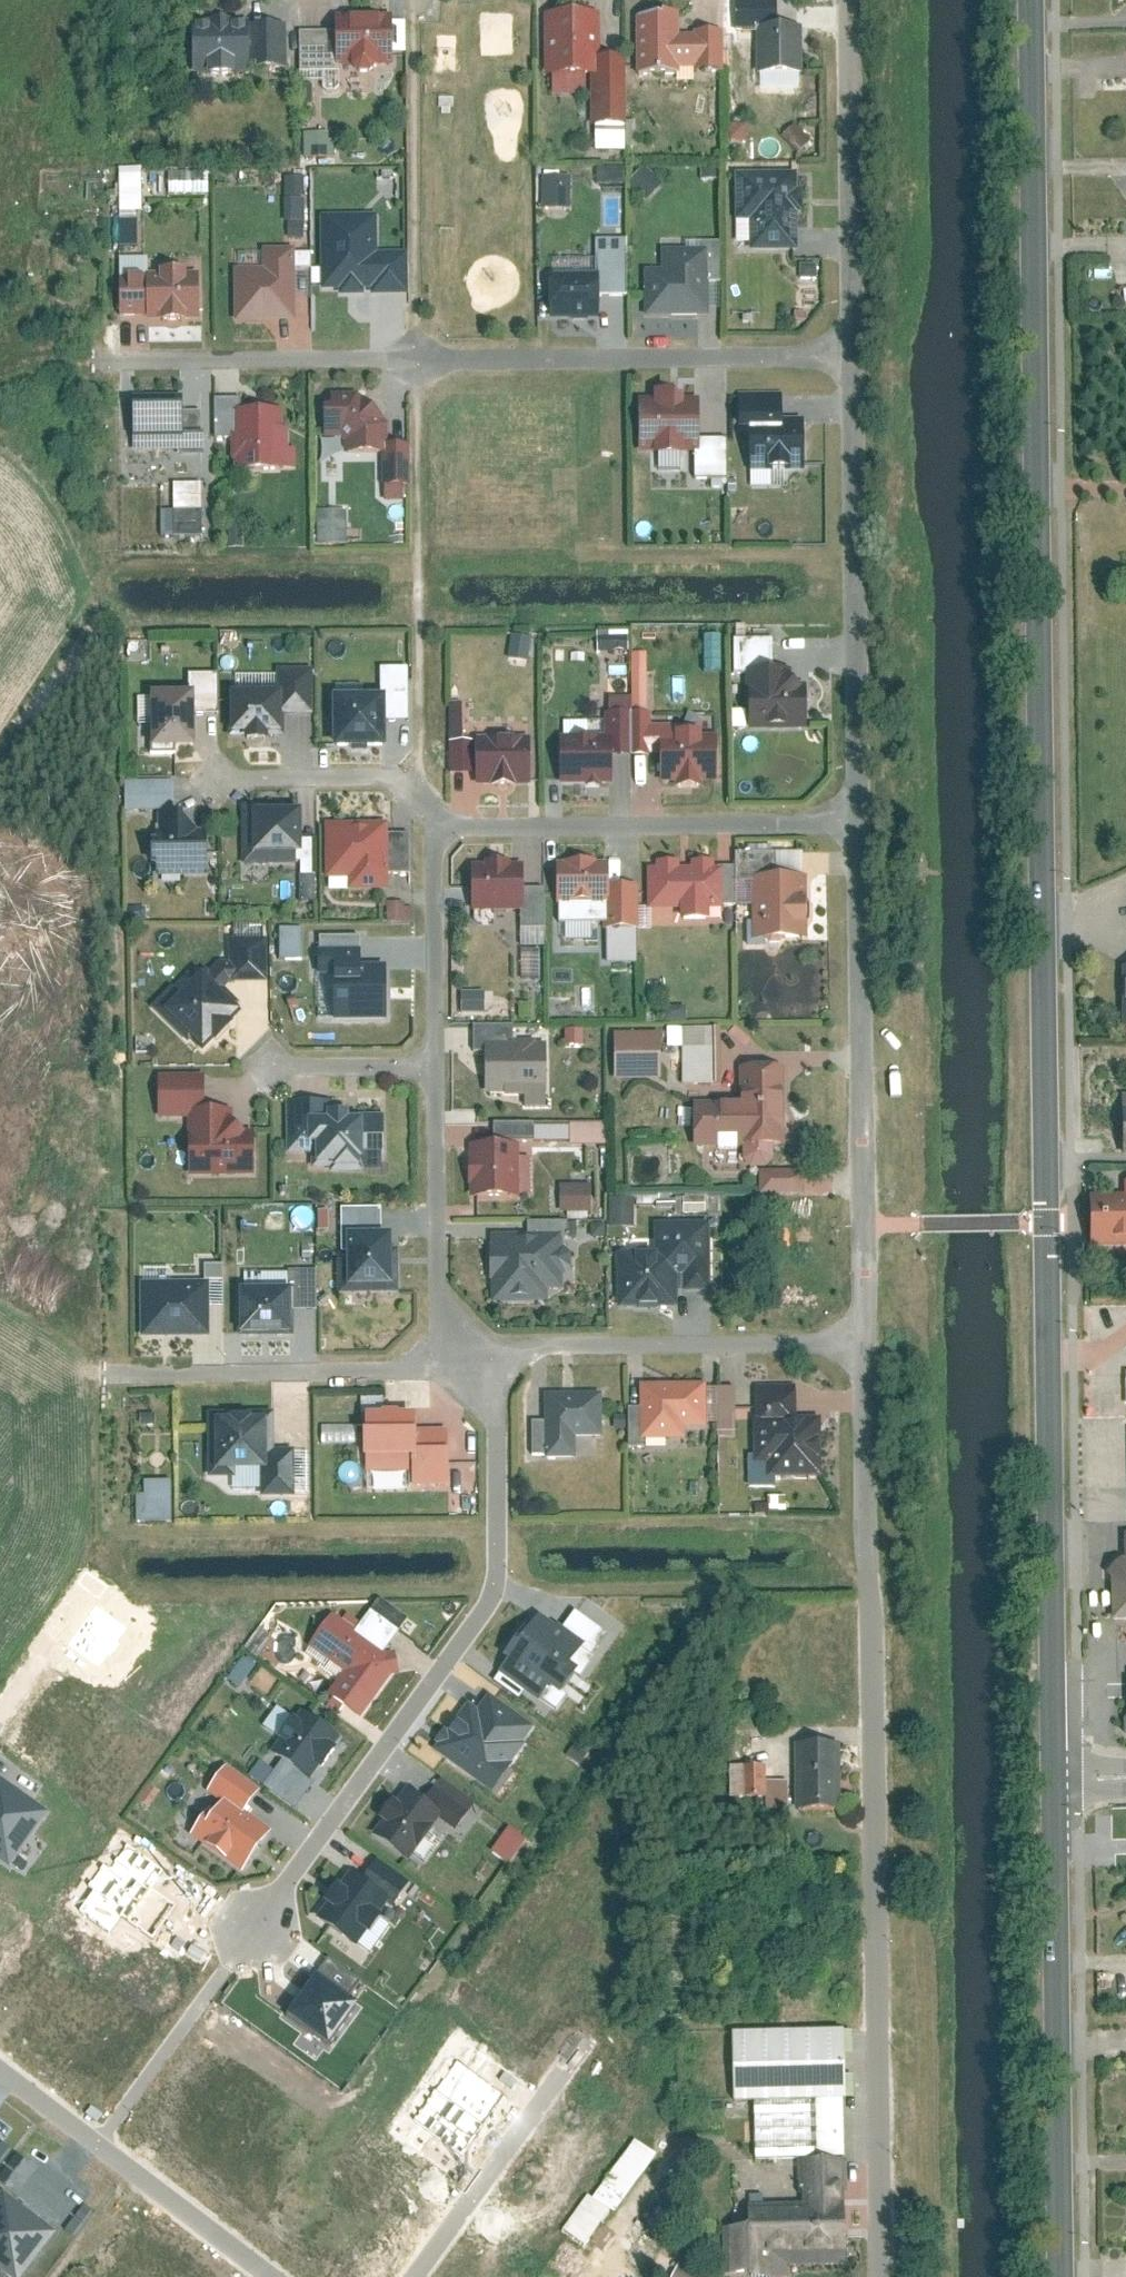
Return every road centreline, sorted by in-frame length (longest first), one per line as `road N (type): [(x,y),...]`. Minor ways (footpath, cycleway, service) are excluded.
road 1 (tertiary): [(1031,0),(1049,1223)]
road 2 (residential): [(864,1345),(880,2276)]
road 3 (residential): [(123,358),(851,355)]
road 4 (residential): [(492,1350),(501,1577),(494,1598),(253,1932)]
road 5 (tertiary): [(1049,1223),(1053,1782)]
road 6 (tertiary): [(1053,1782),(1057,2276)]
road 7 (residential): [(851,355),(853,819)]
road 8 (residential): [(435,823),(853,819)]
road 9 (residential): [(853,819),(863,1225)]
road 10 (residential): [(864,1345),(492,1350)]
road 11 (residential): [(848,0),(851,355)]
road 12 (residential): [(442,1350),(401,1370),(108,1372)]
road 13 (residential): [(583,2037),(411,2276)]
road 14 (residential): [(442,1350),(435,1066)]
road 15 (residential): [(95,2143),(253,1932)]
road 16 (residential): [(435,1066),(435,823)]
road 17 (residential): [(435,823),(403,778),(217,783)]
road 18 (residential): [(273,2276),(95,2143)]
road 19 (unclassified): [(1049,1223),(863,1225)]
road 20 (residential): [(435,1066),(276,1065)]

